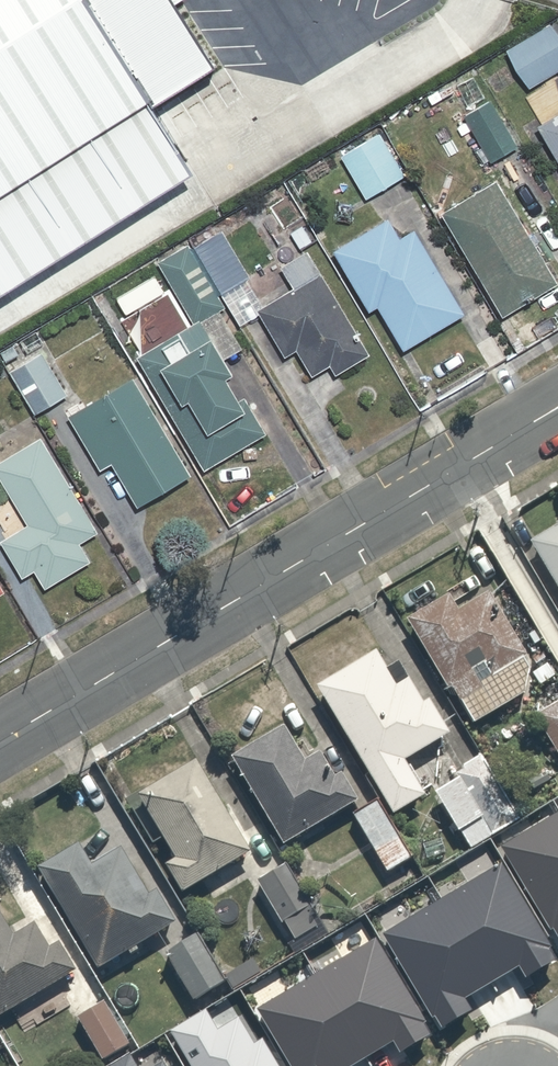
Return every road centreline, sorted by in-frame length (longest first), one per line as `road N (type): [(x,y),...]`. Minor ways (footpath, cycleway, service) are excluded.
road 1 (tertiary): [(0,738),(557,403)]

